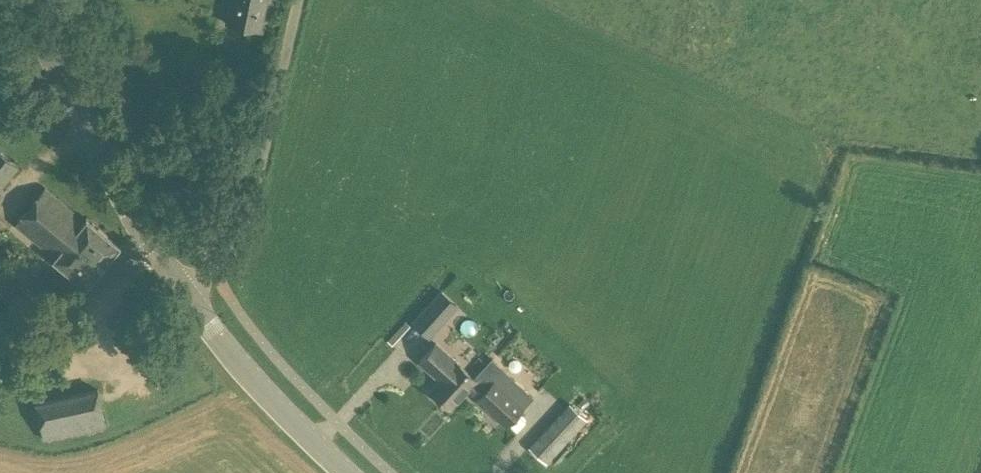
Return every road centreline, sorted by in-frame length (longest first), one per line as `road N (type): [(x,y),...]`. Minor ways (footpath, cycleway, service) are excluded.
road 1 (secondary): [(348,472),(268,403),(149,251),(18,0)]
road 2 (track): [(183,296),(245,246),(302,0)]
road 3 (track): [(0,388),(57,346),(149,251)]
road 4 (track): [(57,346),(240,368)]

